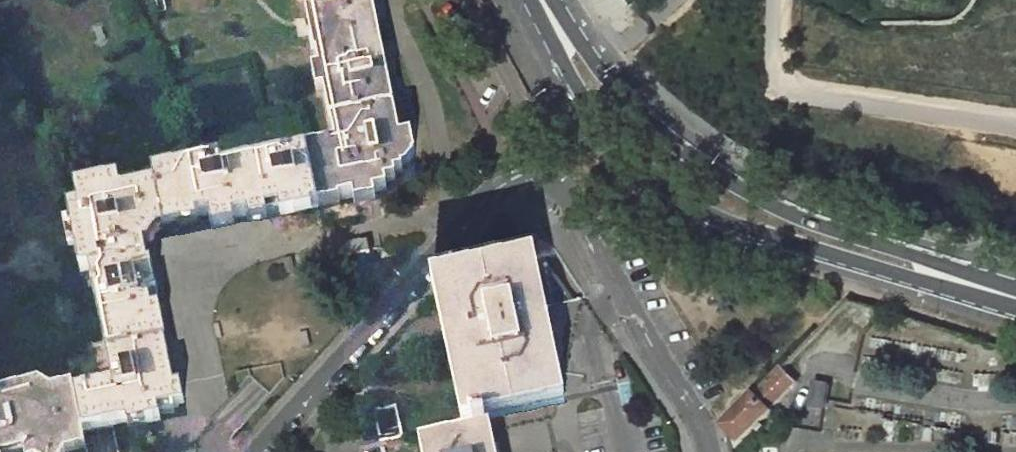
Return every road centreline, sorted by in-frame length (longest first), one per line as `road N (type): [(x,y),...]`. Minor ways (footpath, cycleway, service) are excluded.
road 1 (primary): [(1015,282),(796,210),(707,160),(638,103),(561,0)]
road 2 (primary): [(584,108),(631,164),(716,223),(1015,315)]
road 3 (residential): [(524,169),(477,204),(253,451)]
road 4 (residential): [(716,451),(632,298),(553,180)]
road 5 (residential): [(466,0),(527,124)]
road 6 (primary): [(526,0),(584,108)]

